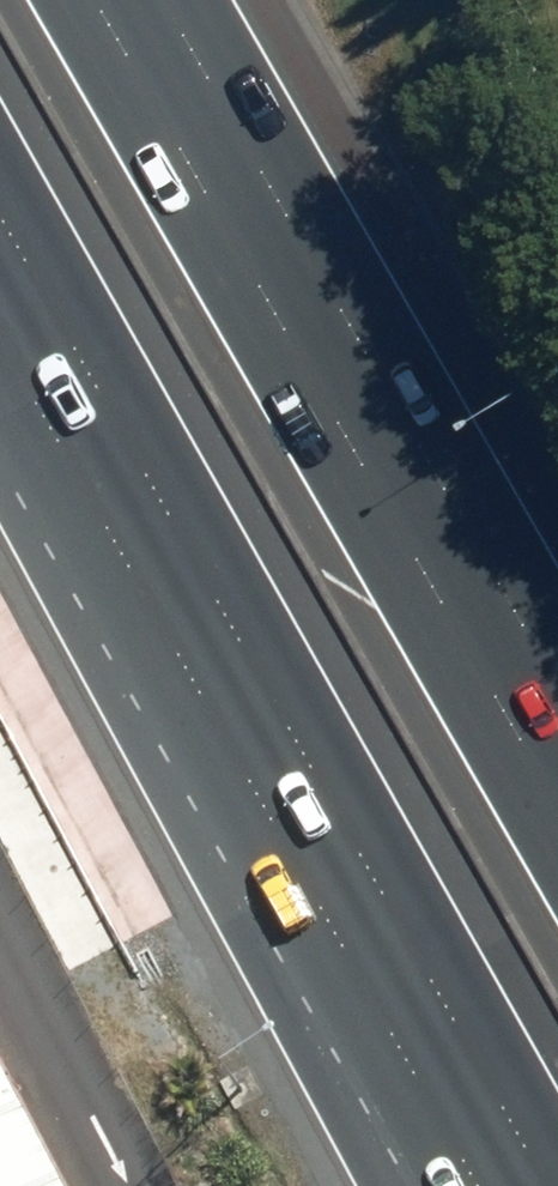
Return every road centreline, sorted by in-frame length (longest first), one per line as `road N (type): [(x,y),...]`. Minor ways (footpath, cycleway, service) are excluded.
road 1 (motorway): [(543,1185),(0,215)]
road 2 (motorway): [(92,0),(557,819)]

